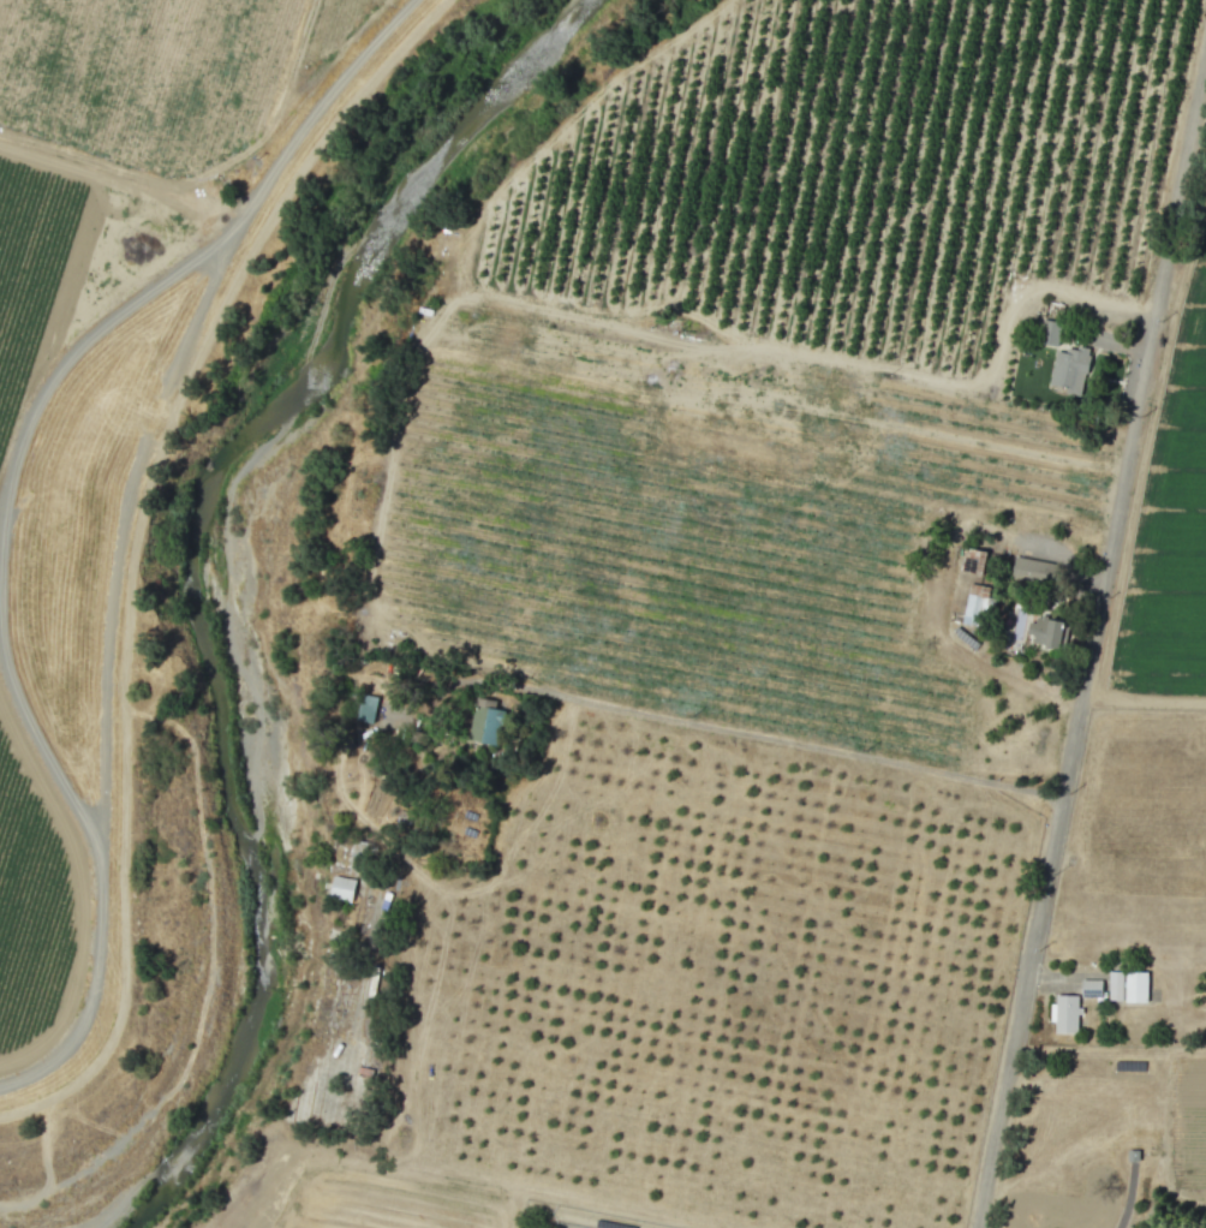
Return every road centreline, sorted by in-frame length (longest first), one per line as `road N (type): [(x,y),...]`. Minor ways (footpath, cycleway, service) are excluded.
road 1 (track): [(0,1091),(76,1043),(98,983),(109,652),(124,519),(155,411),(263,190),(317,111),(415,0)]
road 2 (residential): [(1205,44),(976,1227)]
road 3 (track): [(103,853),(32,727),(6,661),(8,495),(29,419),(61,368),(131,304),(235,236)]

